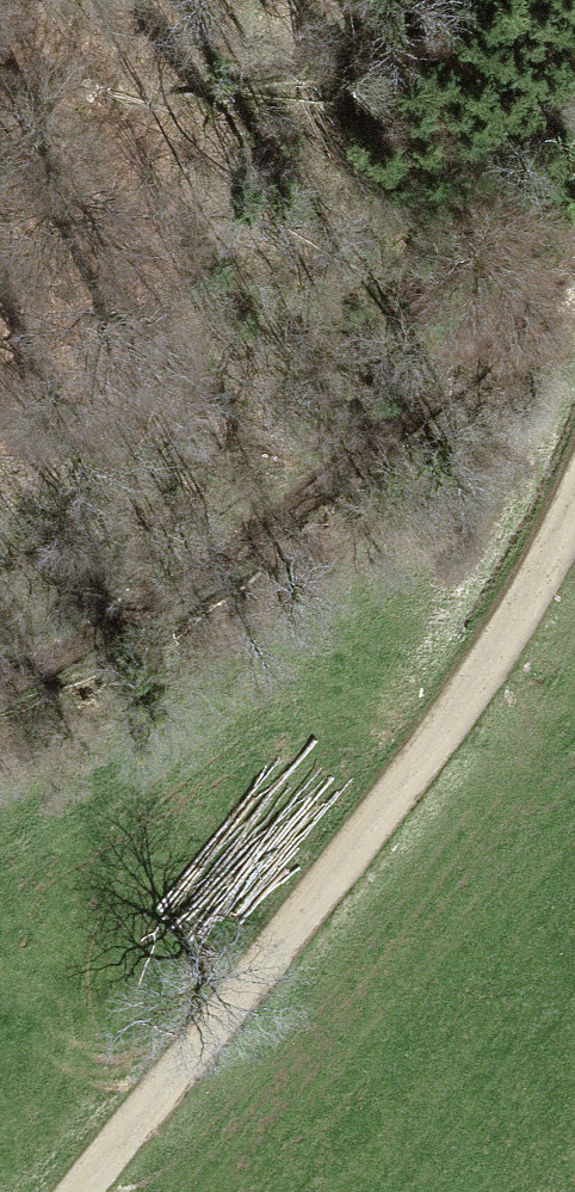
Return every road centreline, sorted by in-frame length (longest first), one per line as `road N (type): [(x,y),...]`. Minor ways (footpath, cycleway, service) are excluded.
road 1 (unclassified): [(574,475),(530,582),(395,794),(78,1191)]
road 2 (track): [(574,355),(479,379),(323,453),(0,692)]

